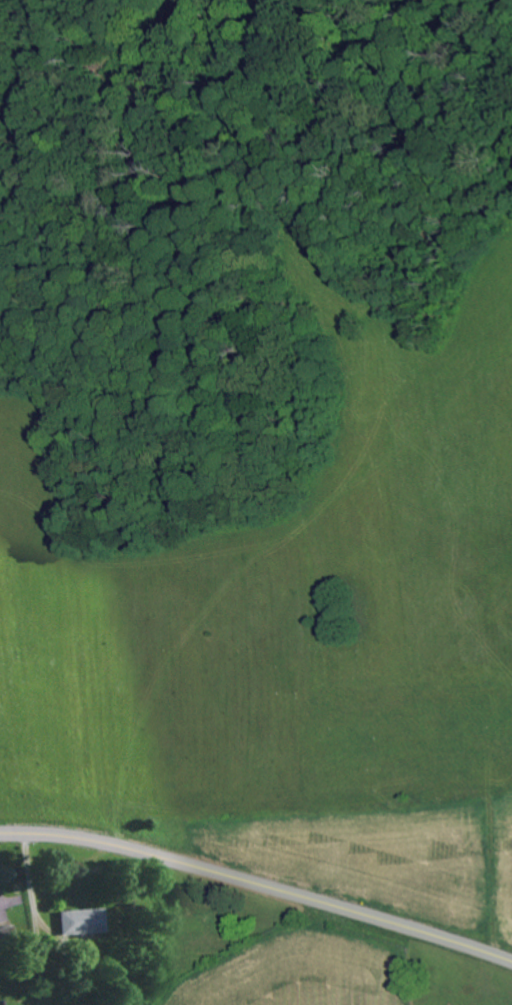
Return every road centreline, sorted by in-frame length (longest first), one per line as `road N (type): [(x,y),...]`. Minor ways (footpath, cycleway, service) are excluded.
road 1 (secondary): [(511,964),(132,852),(0,836)]

